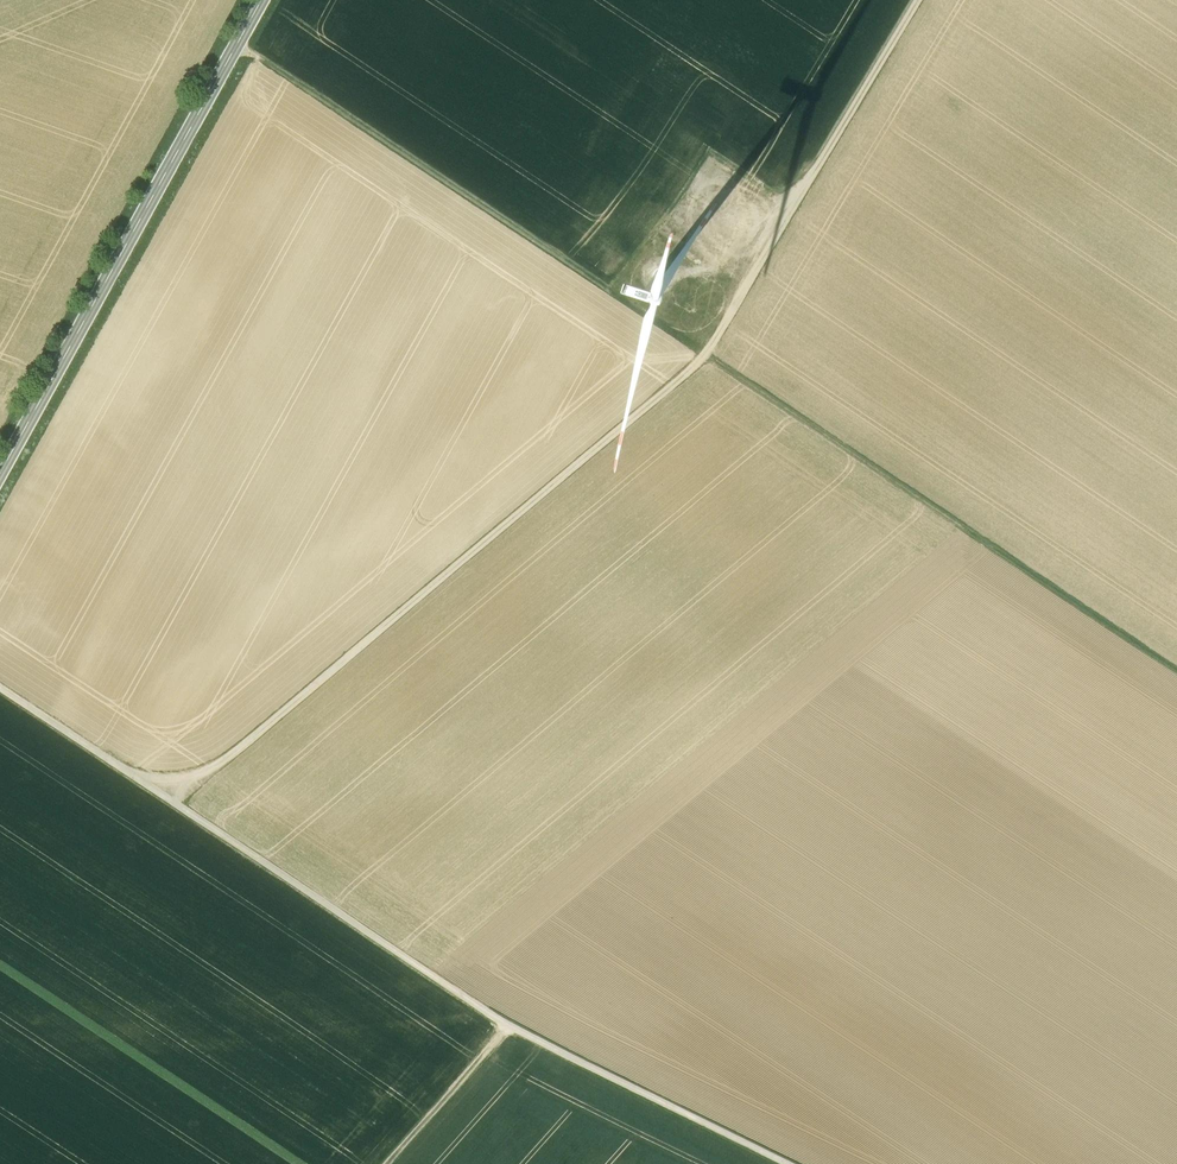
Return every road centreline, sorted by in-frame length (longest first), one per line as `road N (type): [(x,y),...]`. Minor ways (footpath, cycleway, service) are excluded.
road 1 (track): [(237,46),(1176,667)]
road 2 (track): [(918,0),(707,354),(174,803)]
road 3 (track): [(791,1163),(508,1024),(0,686)]
road 4 (secondary): [(0,473),(262,0)]
road 5 (track): [(389,1163),(508,1024)]

